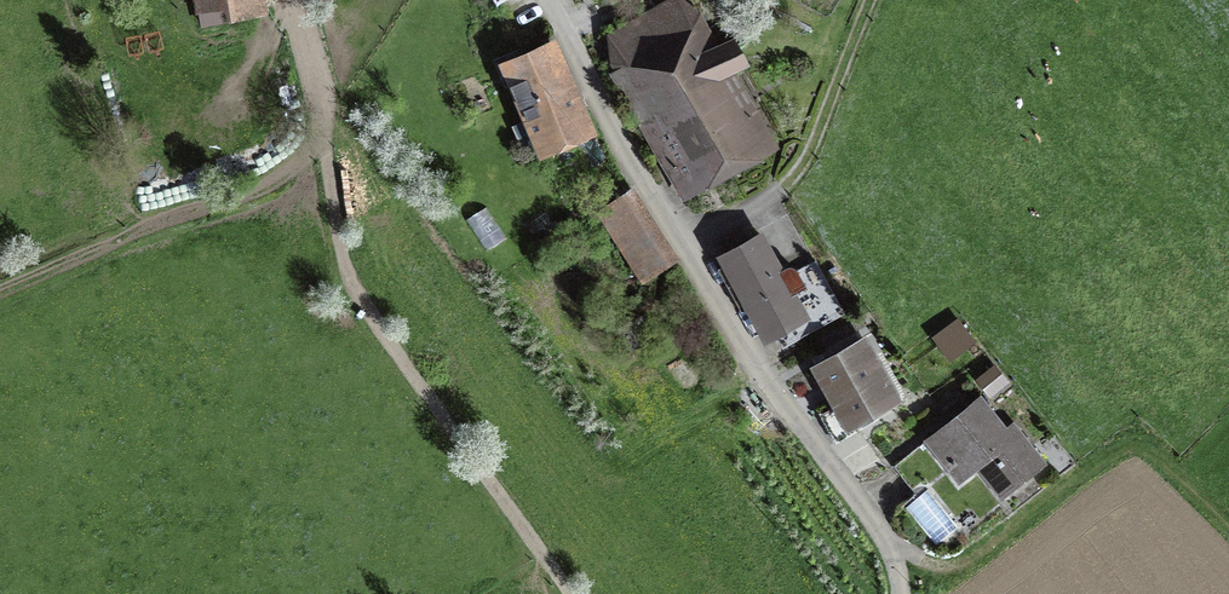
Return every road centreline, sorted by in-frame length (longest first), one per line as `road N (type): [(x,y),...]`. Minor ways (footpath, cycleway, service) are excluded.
road 1 (residential): [(534,0),(738,343),(891,543),(898,593)]
road 2 (track): [(316,0),(365,262),(580,593)]
road 3 (track): [(682,244),(796,175),(818,133),(862,0)]

